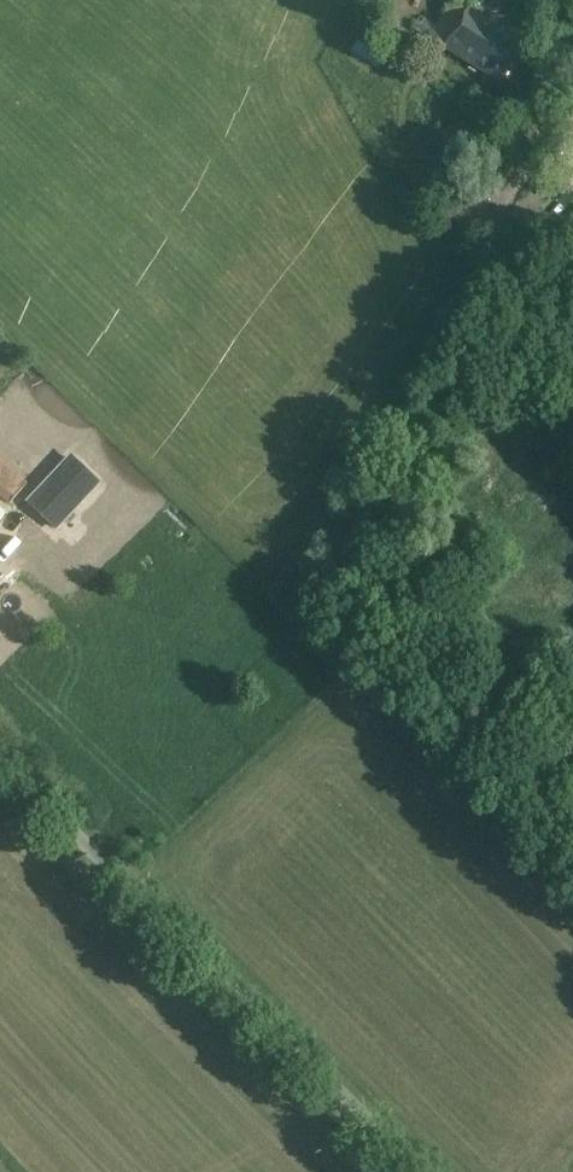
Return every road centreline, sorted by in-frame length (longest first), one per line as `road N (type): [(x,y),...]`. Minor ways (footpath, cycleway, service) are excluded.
road 1 (unclassified): [(431,1171),(0,750)]

